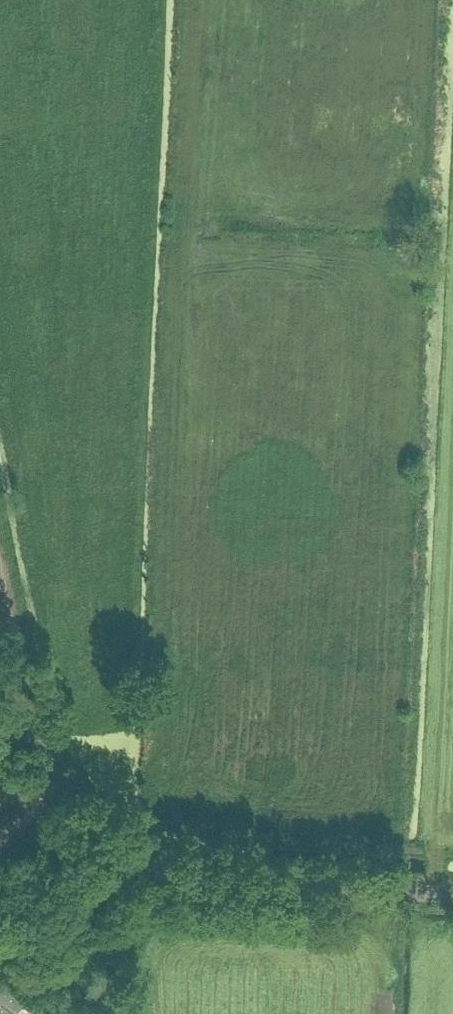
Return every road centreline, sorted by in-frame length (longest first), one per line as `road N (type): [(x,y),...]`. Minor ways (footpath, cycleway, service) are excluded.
road 1 (unclassified): [(452,893),(206,876),(112,837),(38,745),(0,593)]

